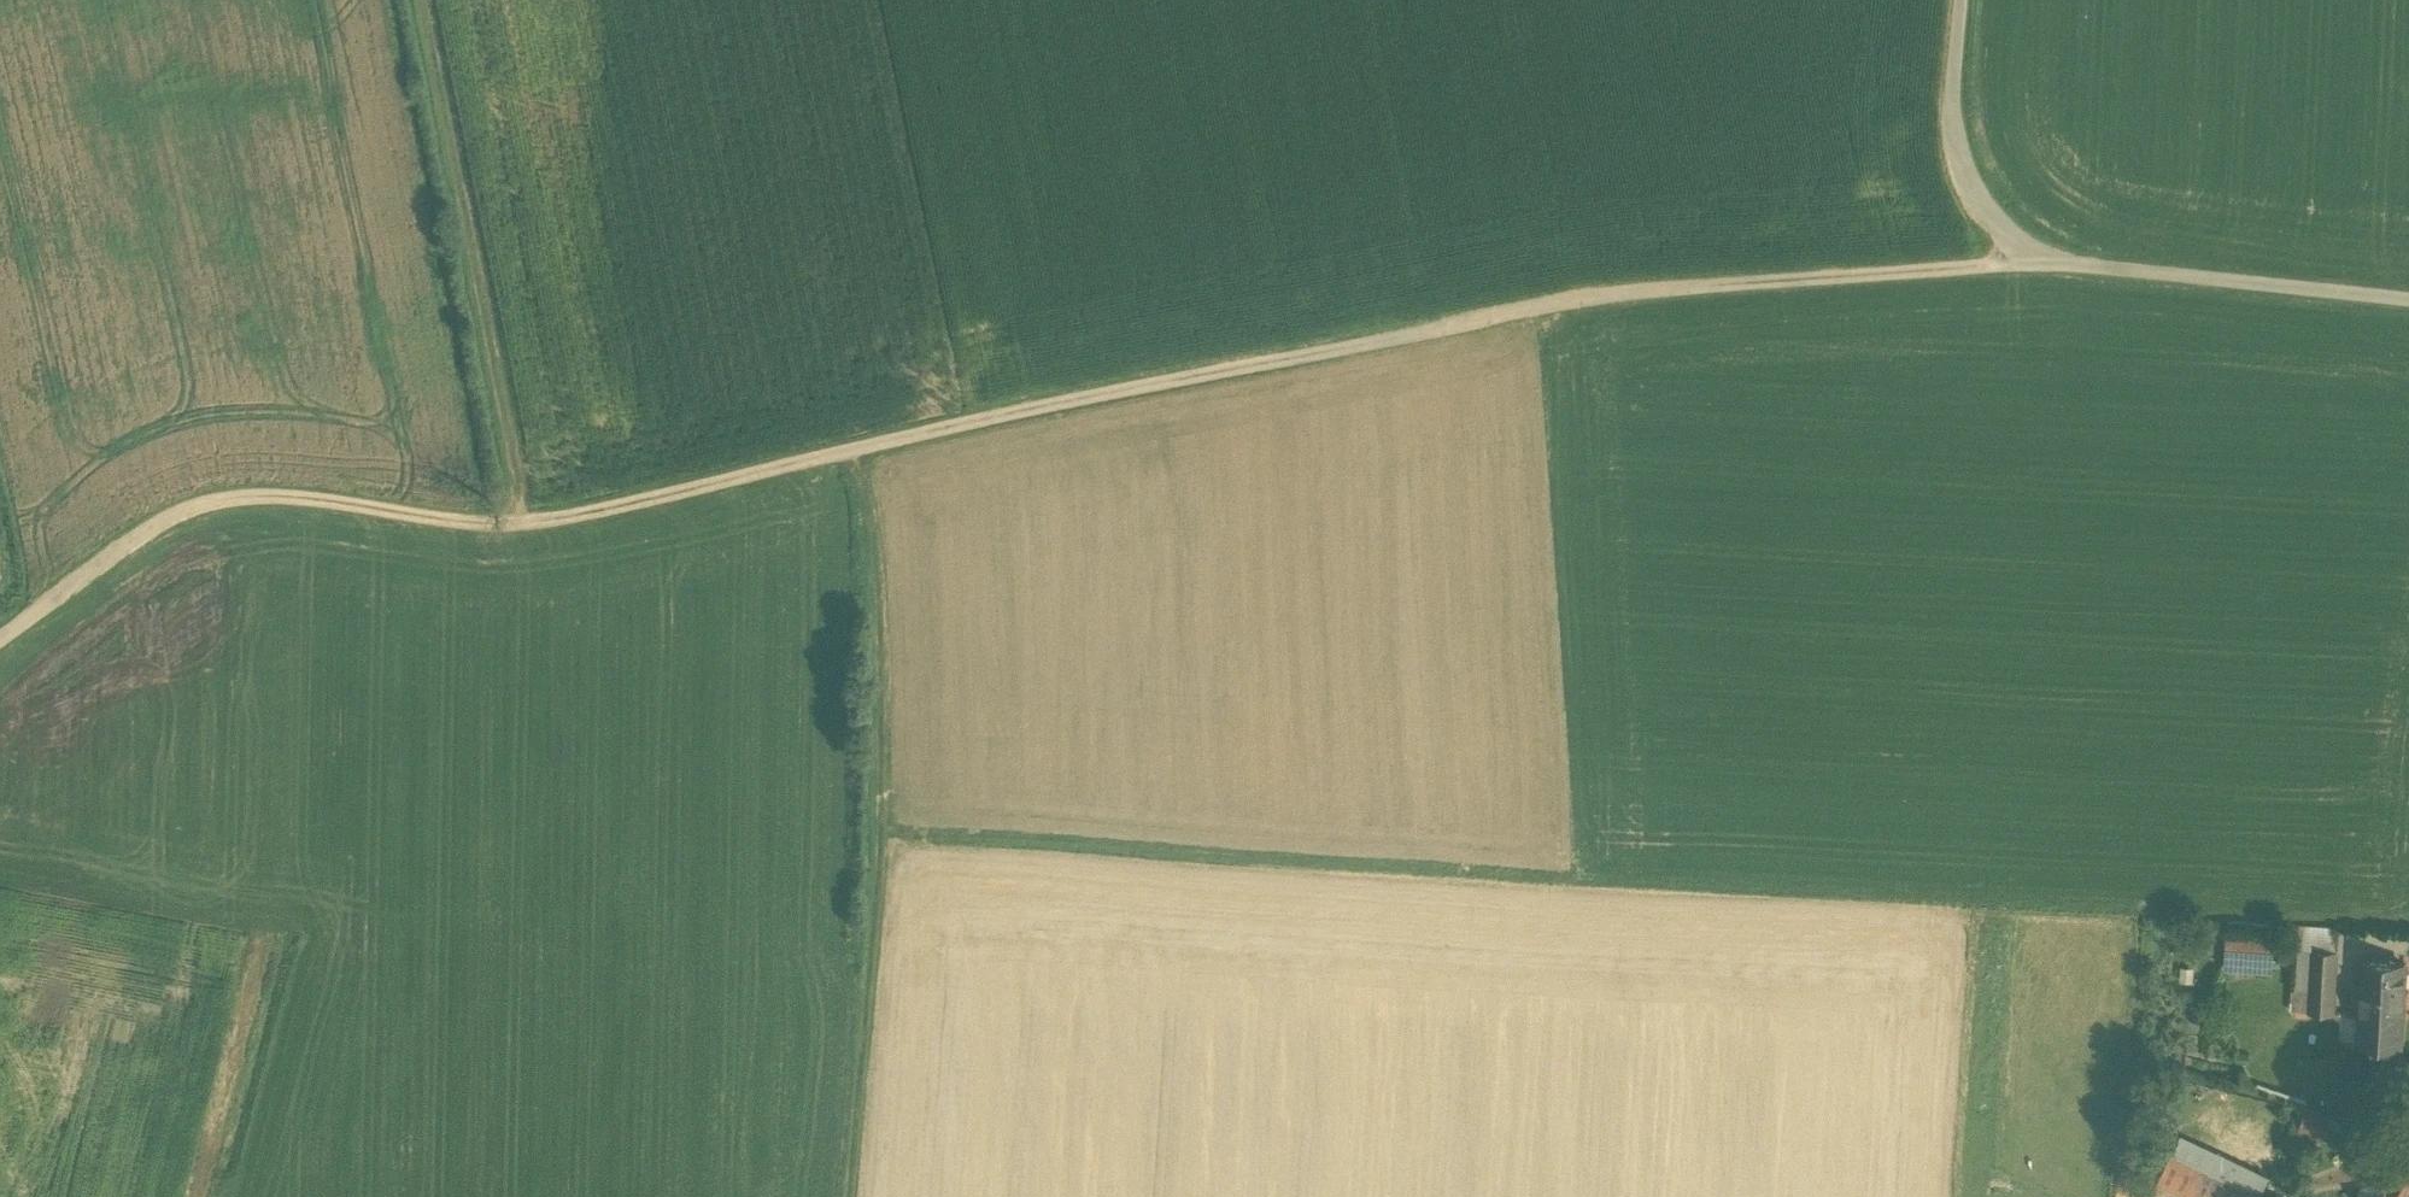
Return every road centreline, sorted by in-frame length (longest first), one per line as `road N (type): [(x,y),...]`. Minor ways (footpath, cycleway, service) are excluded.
road 1 (track): [(2052,260),(1619,296),(1147,388),(516,526),(295,499),(232,501),(141,534),(0,644)]
road 2 (unclassified): [(2408,305),(2052,260),(1989,204),(1968,162),(1957,117),(1958,0)]
road 3 (track): [(423,0),(535,523)]

